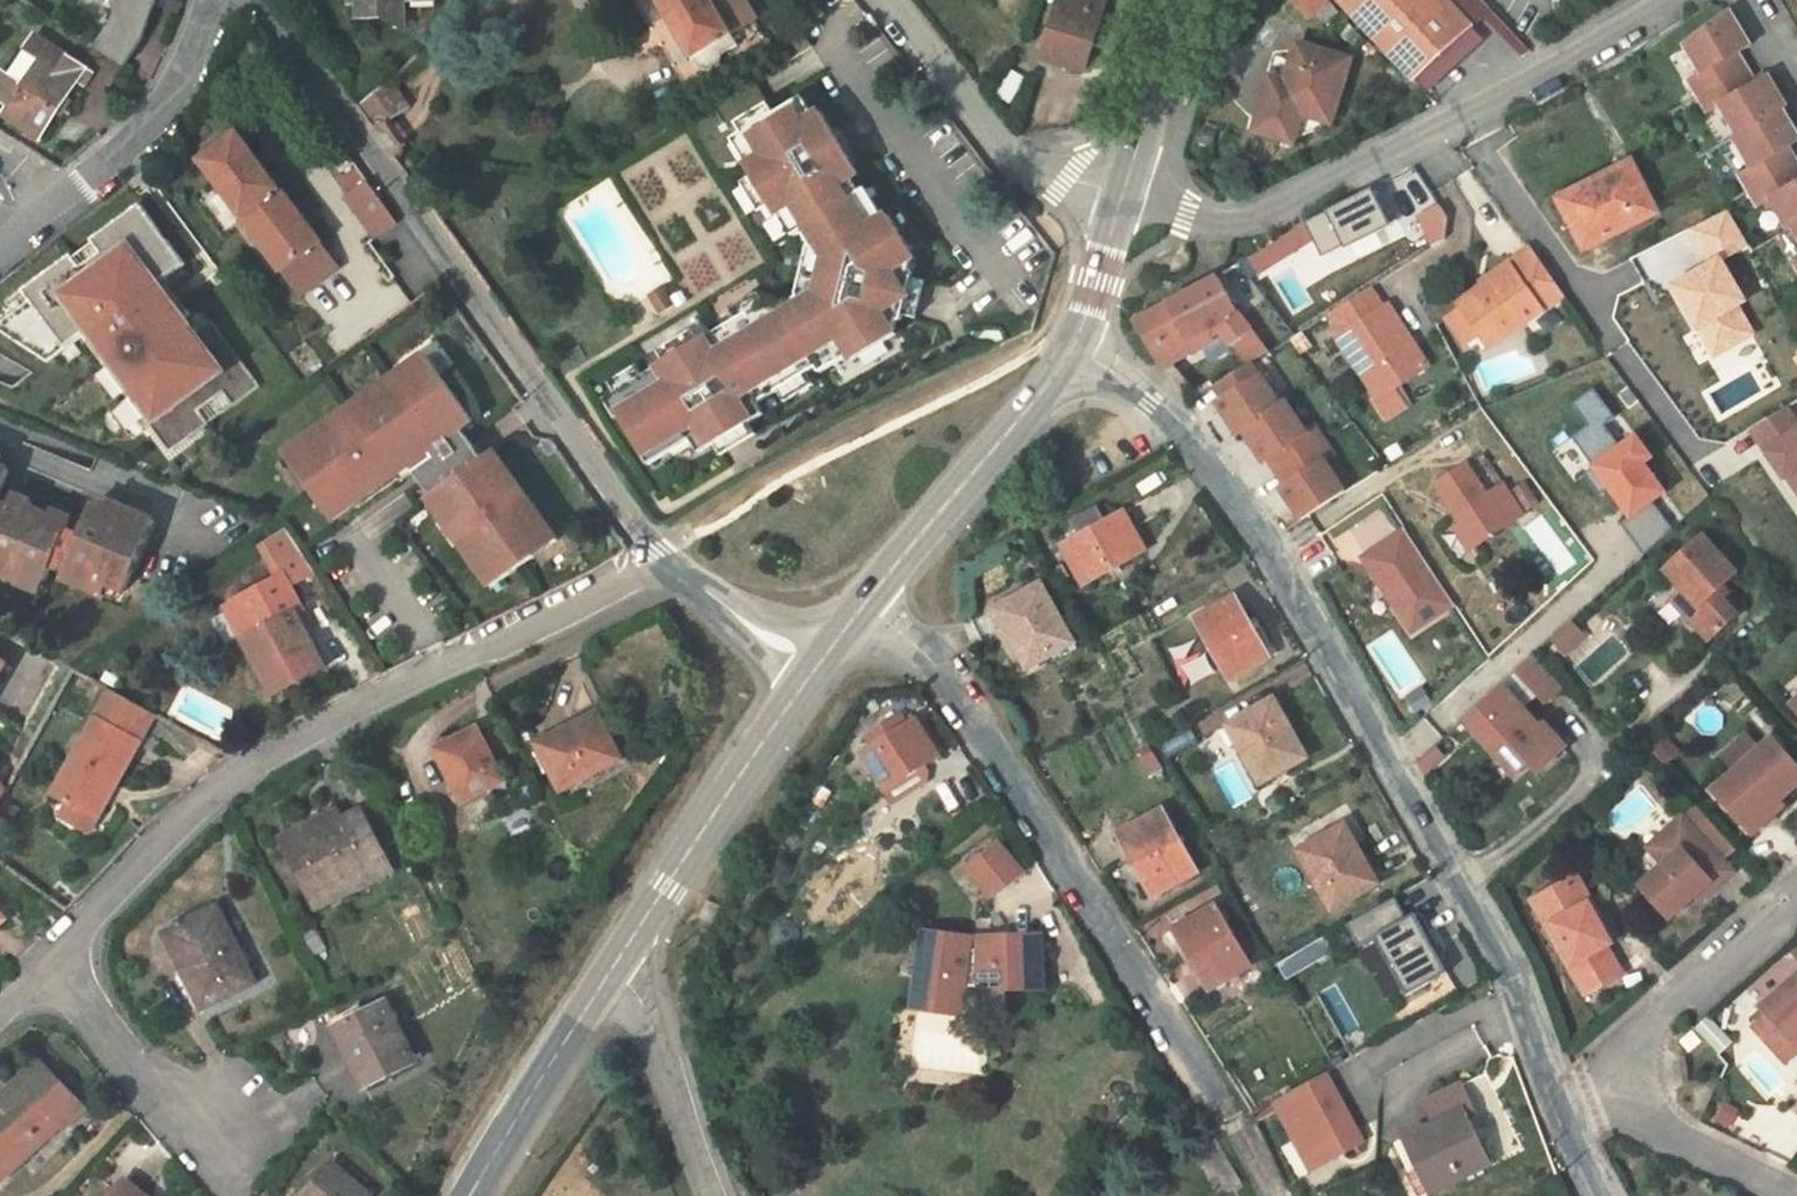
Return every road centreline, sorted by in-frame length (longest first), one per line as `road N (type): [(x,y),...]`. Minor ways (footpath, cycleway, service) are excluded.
road 1 (unclassified): [(1066,359),(1153,406),(1227,490),(1392,762),(1510,988),(1550,1102)]
road 2 (residential): [(47,973),(156,840),(239,772),(661,556)]
road 3 (residential): [(661,556),(541,405),(259,0)]
road 4 (residential): [(854,612),(922,655),(1224,1119)]
road 5 (residential): [(1678,0),(1471,123),(1228,232),(1102,242)]
road 6 (tertiary): [(615,960),(790,704),(811,659)]
road 7 (tertiary): [(854,612),(1066,359)]
road 8 (residential): [(886,0),(935,67),(1102,242)]
road 9 (unclassified): [(211,0),(201,46),(158,112),(16,229)]
road 10 (tertiary): [(472,1195),(615,960)]
road 11 (residential): [(47,973),(233,1162)]
road 12 (residential): [(1609,1082),(1638,1041),(1796,899)]
road 13 (tertiary): [(1102,242),(1180,0)]
road 14 (residential): [(707,1195),(615,960)]
road 15 (residential): [(1796,1195),(1649,1125),(1609,1082)]
road 16 (residential): [(811,659),(661,556)]
road 17 (tertiary): [(1066,359),(1102,242)]

